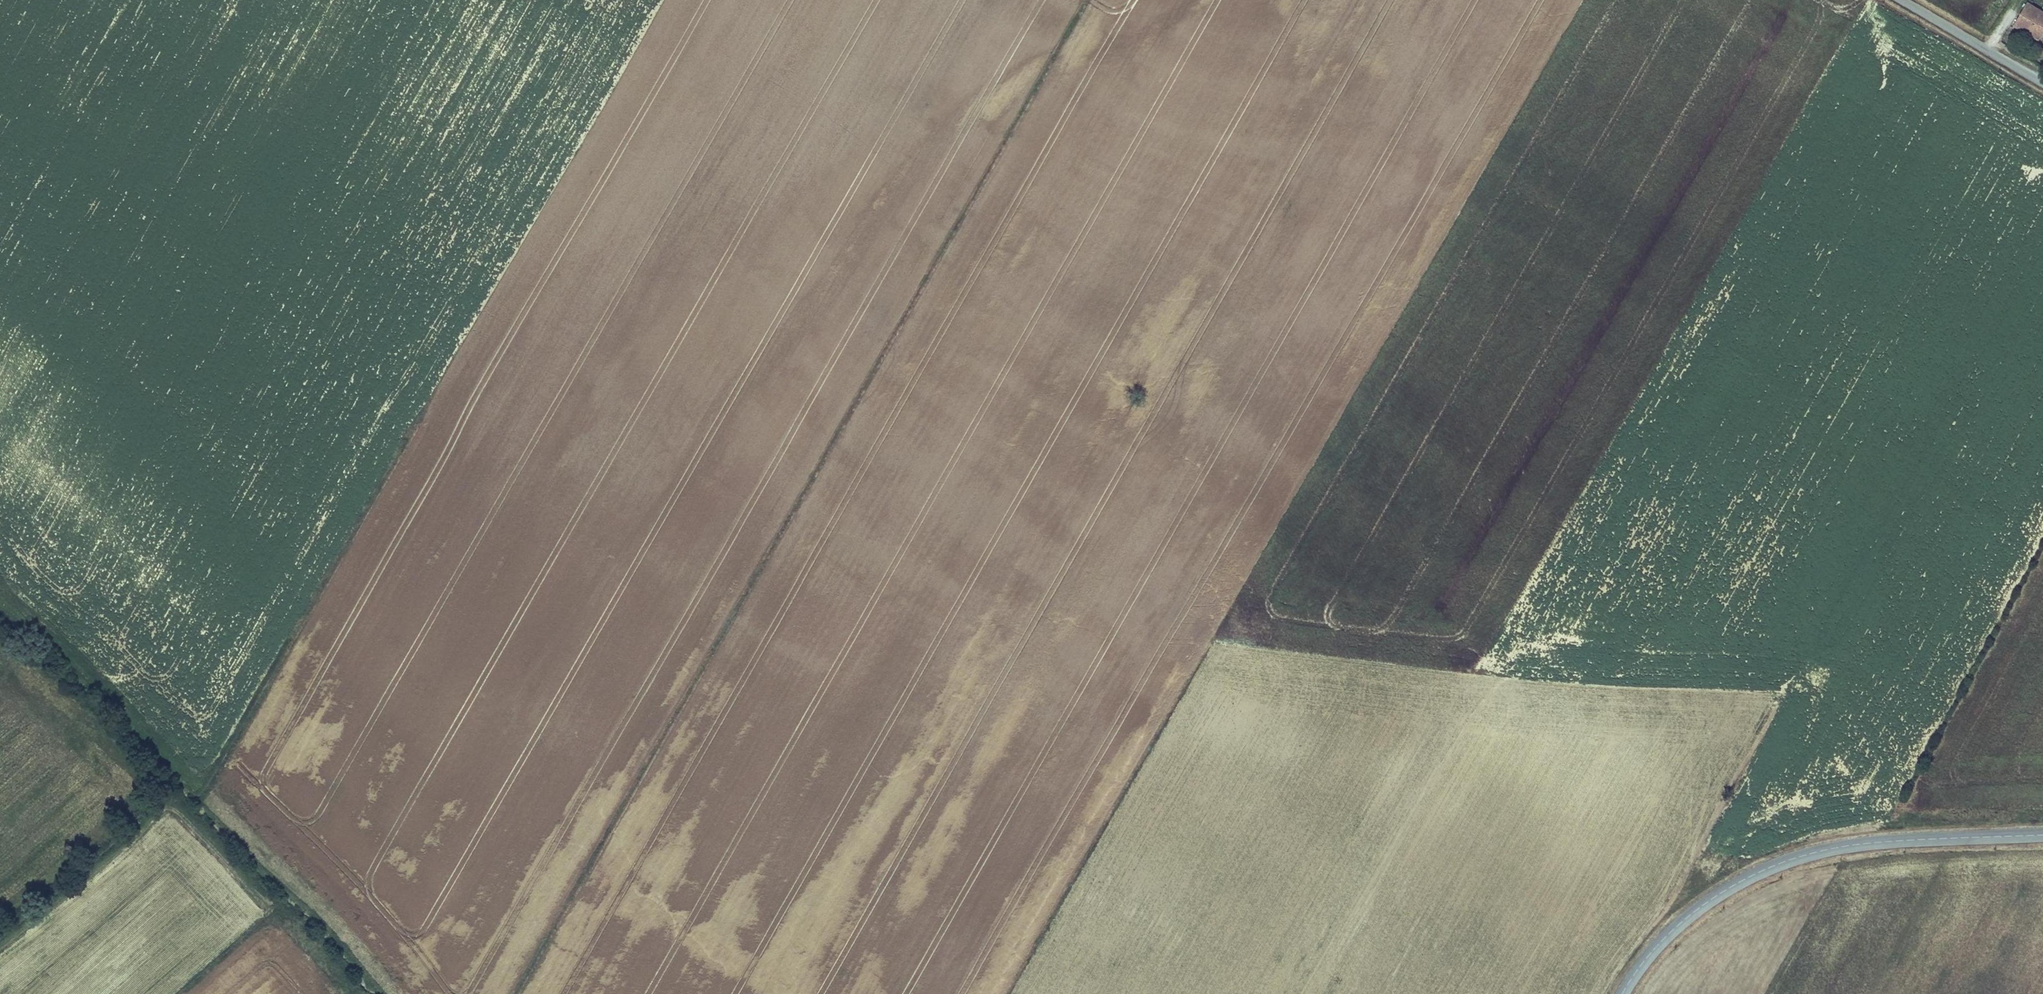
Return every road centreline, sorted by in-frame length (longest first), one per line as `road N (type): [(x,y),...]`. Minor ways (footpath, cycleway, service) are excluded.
road 1 (tertiary): [(1622,993),(1685,921),(1775,865),(1884,842),(2042,835)]
road 2 (unclassified): [(1900,0),(2042,83)]

